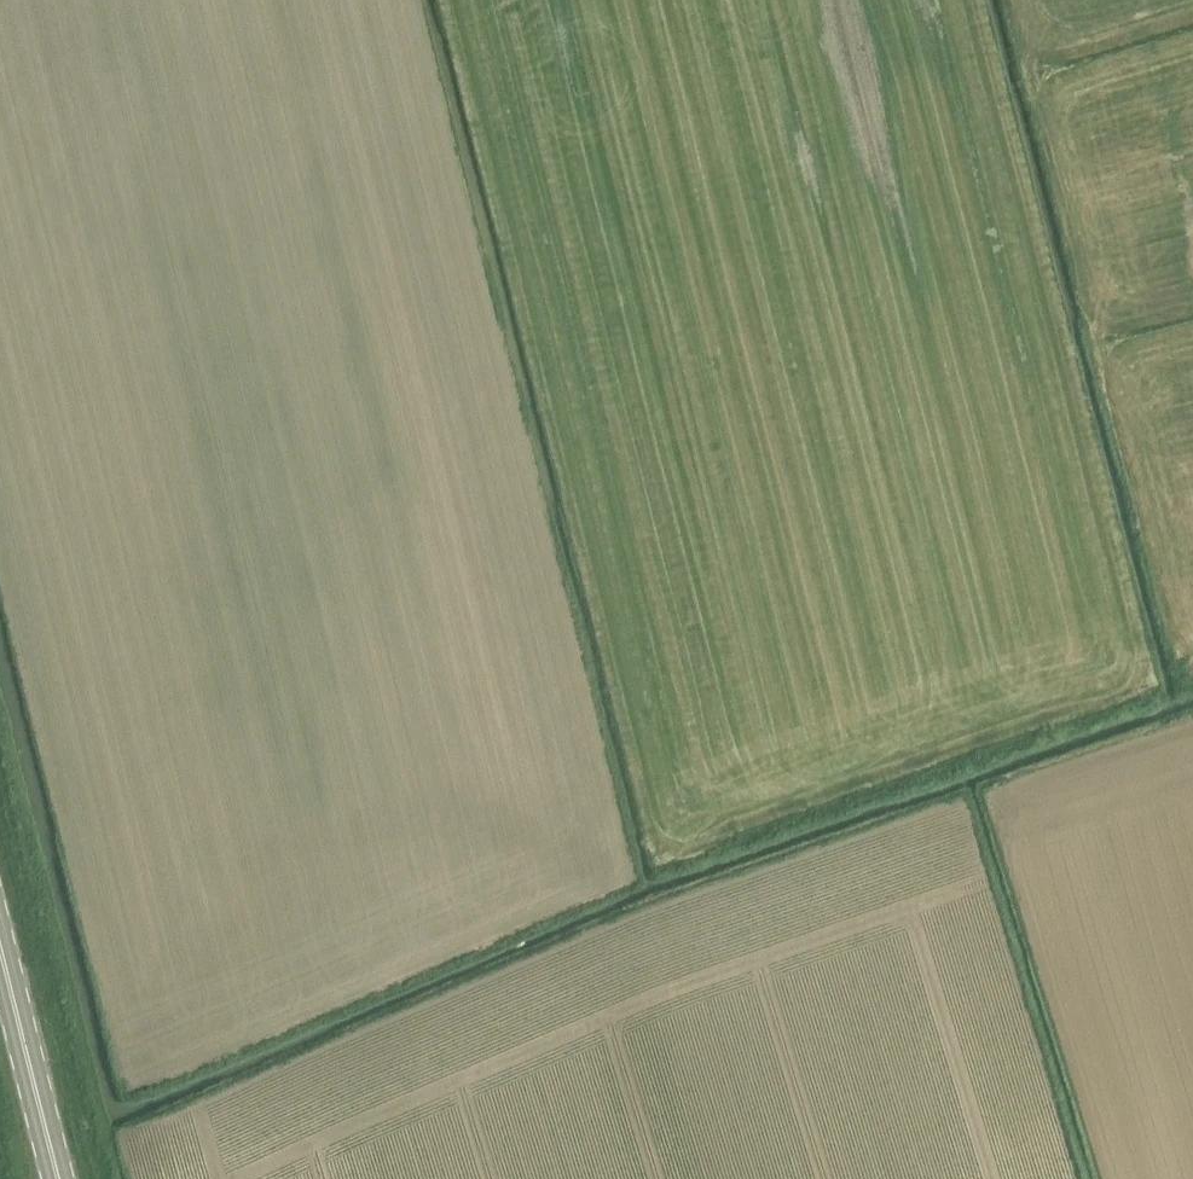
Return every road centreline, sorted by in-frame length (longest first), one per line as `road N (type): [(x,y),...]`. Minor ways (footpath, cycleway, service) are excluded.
road 1 (primary): [(61,1178),(0,945)]

